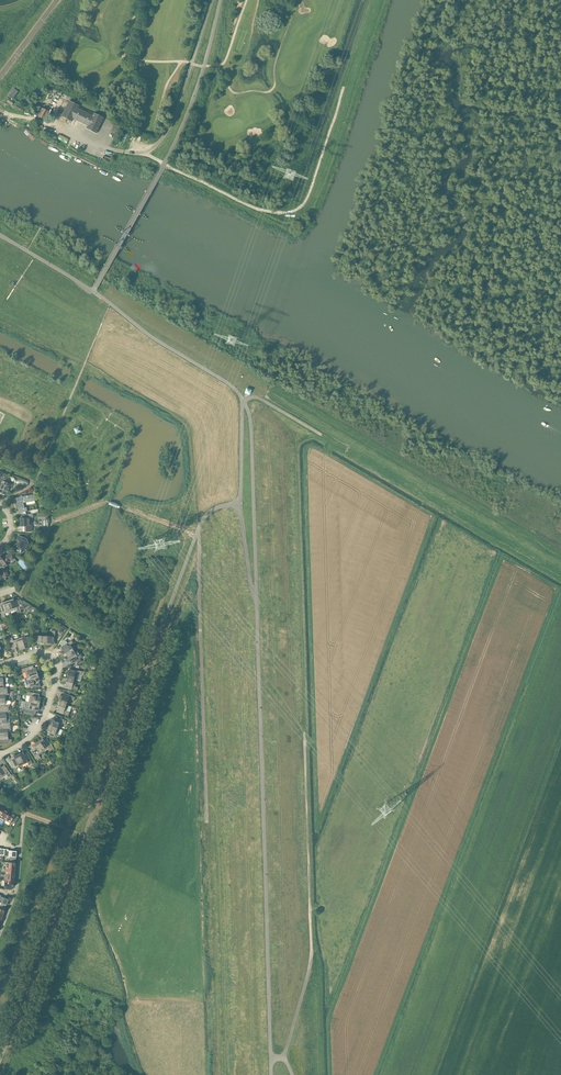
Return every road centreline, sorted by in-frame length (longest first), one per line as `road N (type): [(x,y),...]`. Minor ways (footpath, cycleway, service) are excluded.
road 1 (unclassified): [(284,1057),(312,955),(304,731)]
road 2 (track): [(196,535),(207,816)]
road 3 (track): [(372,0),(305,203),(283,213),(260,210)]
road 4 (unclassified): [(123,152),(143,153),(162,139),(213,0)]
road 5 (residential): [(0,756),(34,734),(58,669),(42,653),(0,664)]

